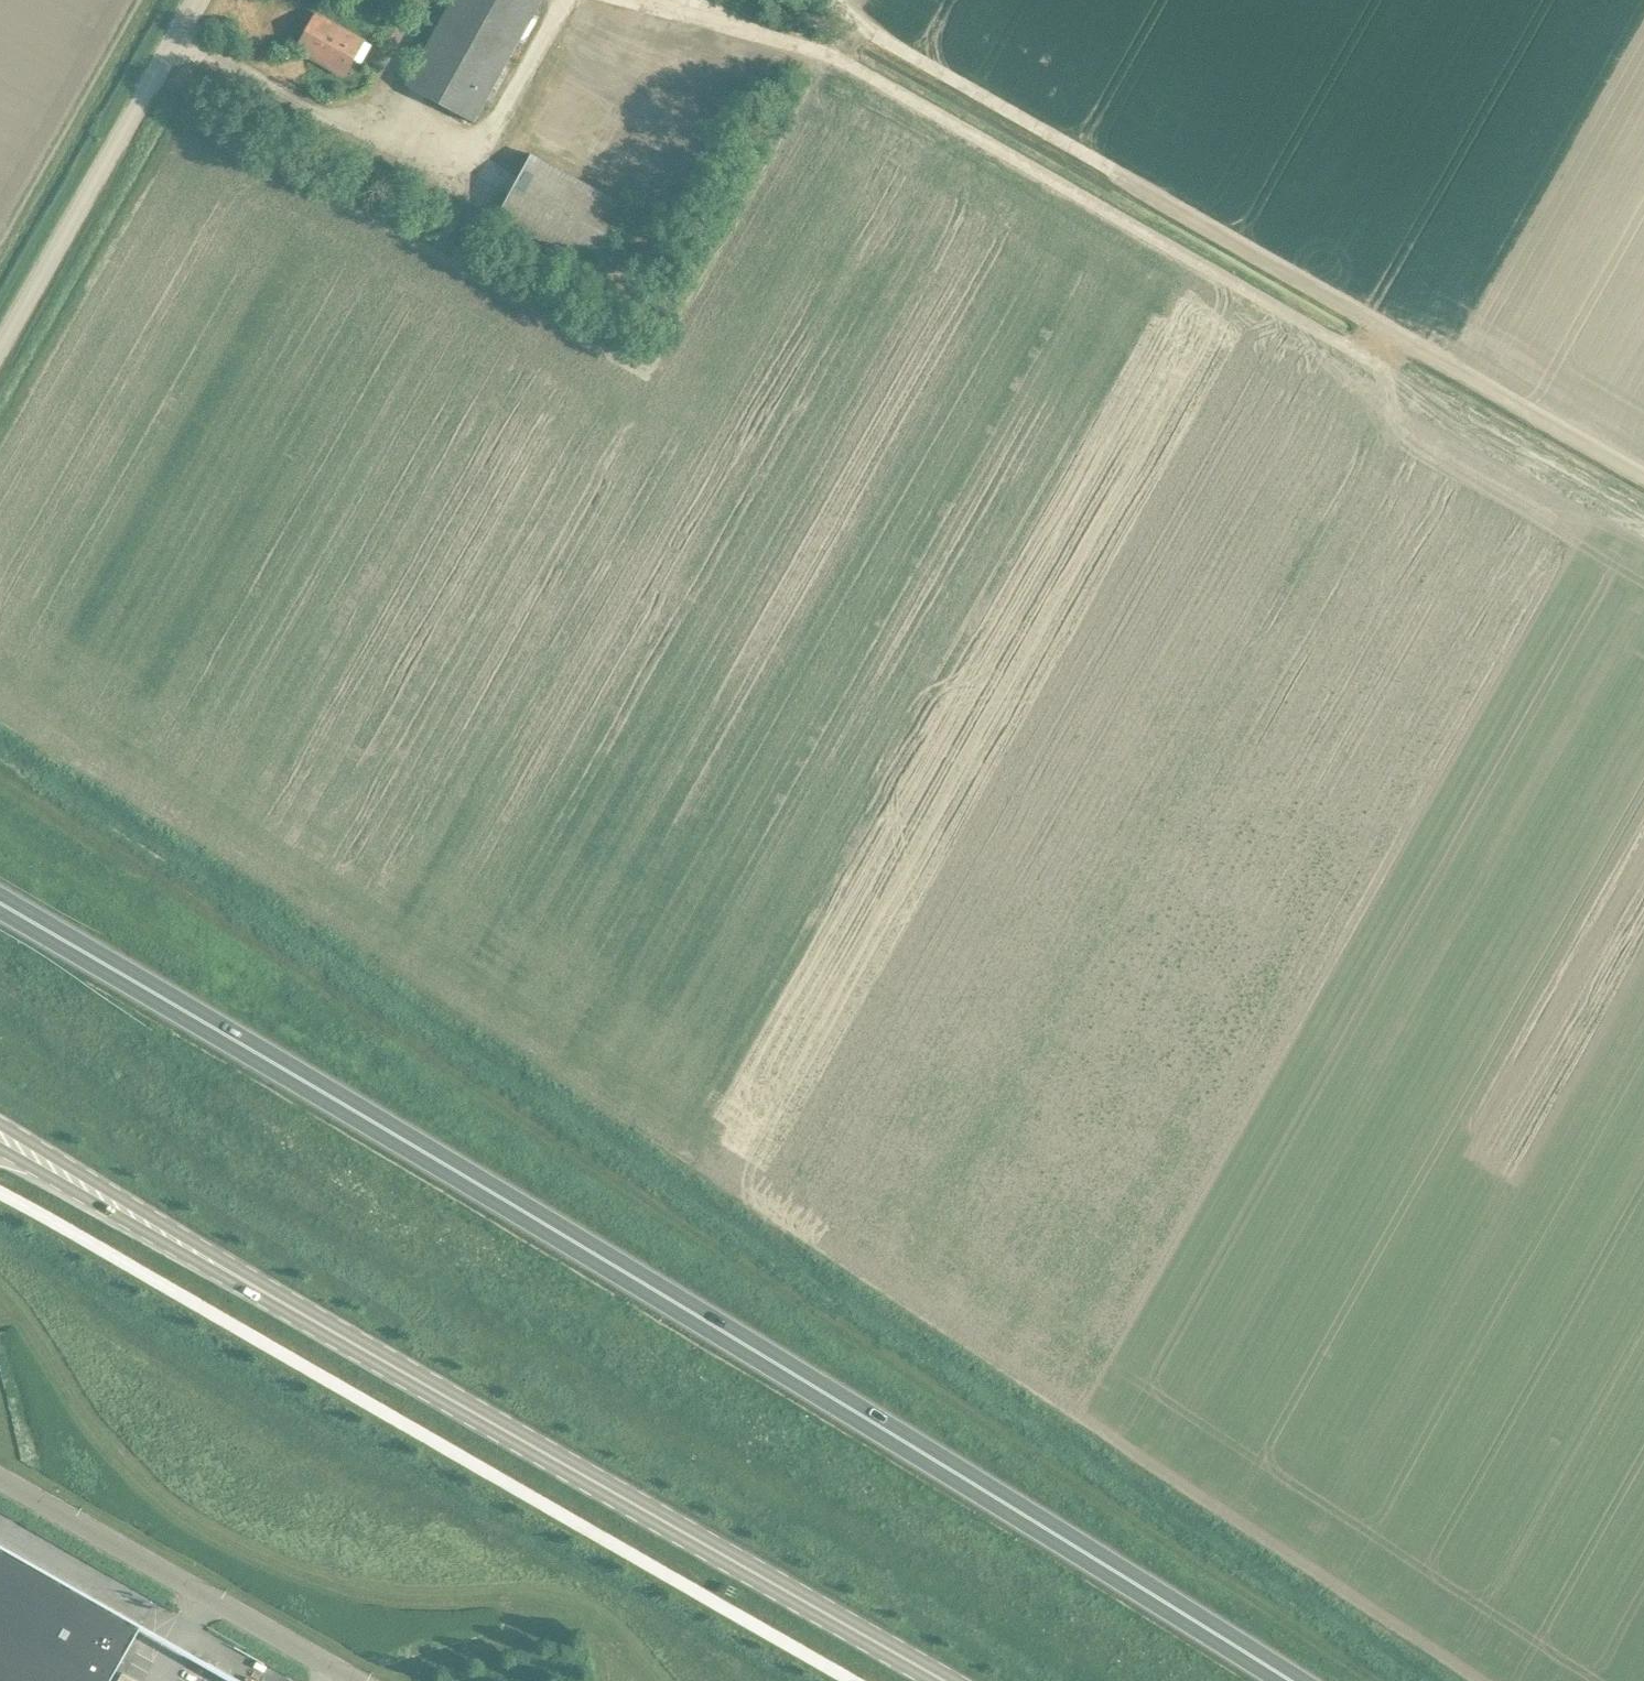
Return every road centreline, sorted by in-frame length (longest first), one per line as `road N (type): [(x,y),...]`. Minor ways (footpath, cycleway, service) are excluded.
road 1 (trunk): [(1287,1680),(766,1357),(0,907)]
road 2 (secondary): [(941,1680),(0,1134)]
road 3 (unclassified): [(351,1680),(0,1482)]
road 4 (unclassified): [(0,344),(196,0)]

